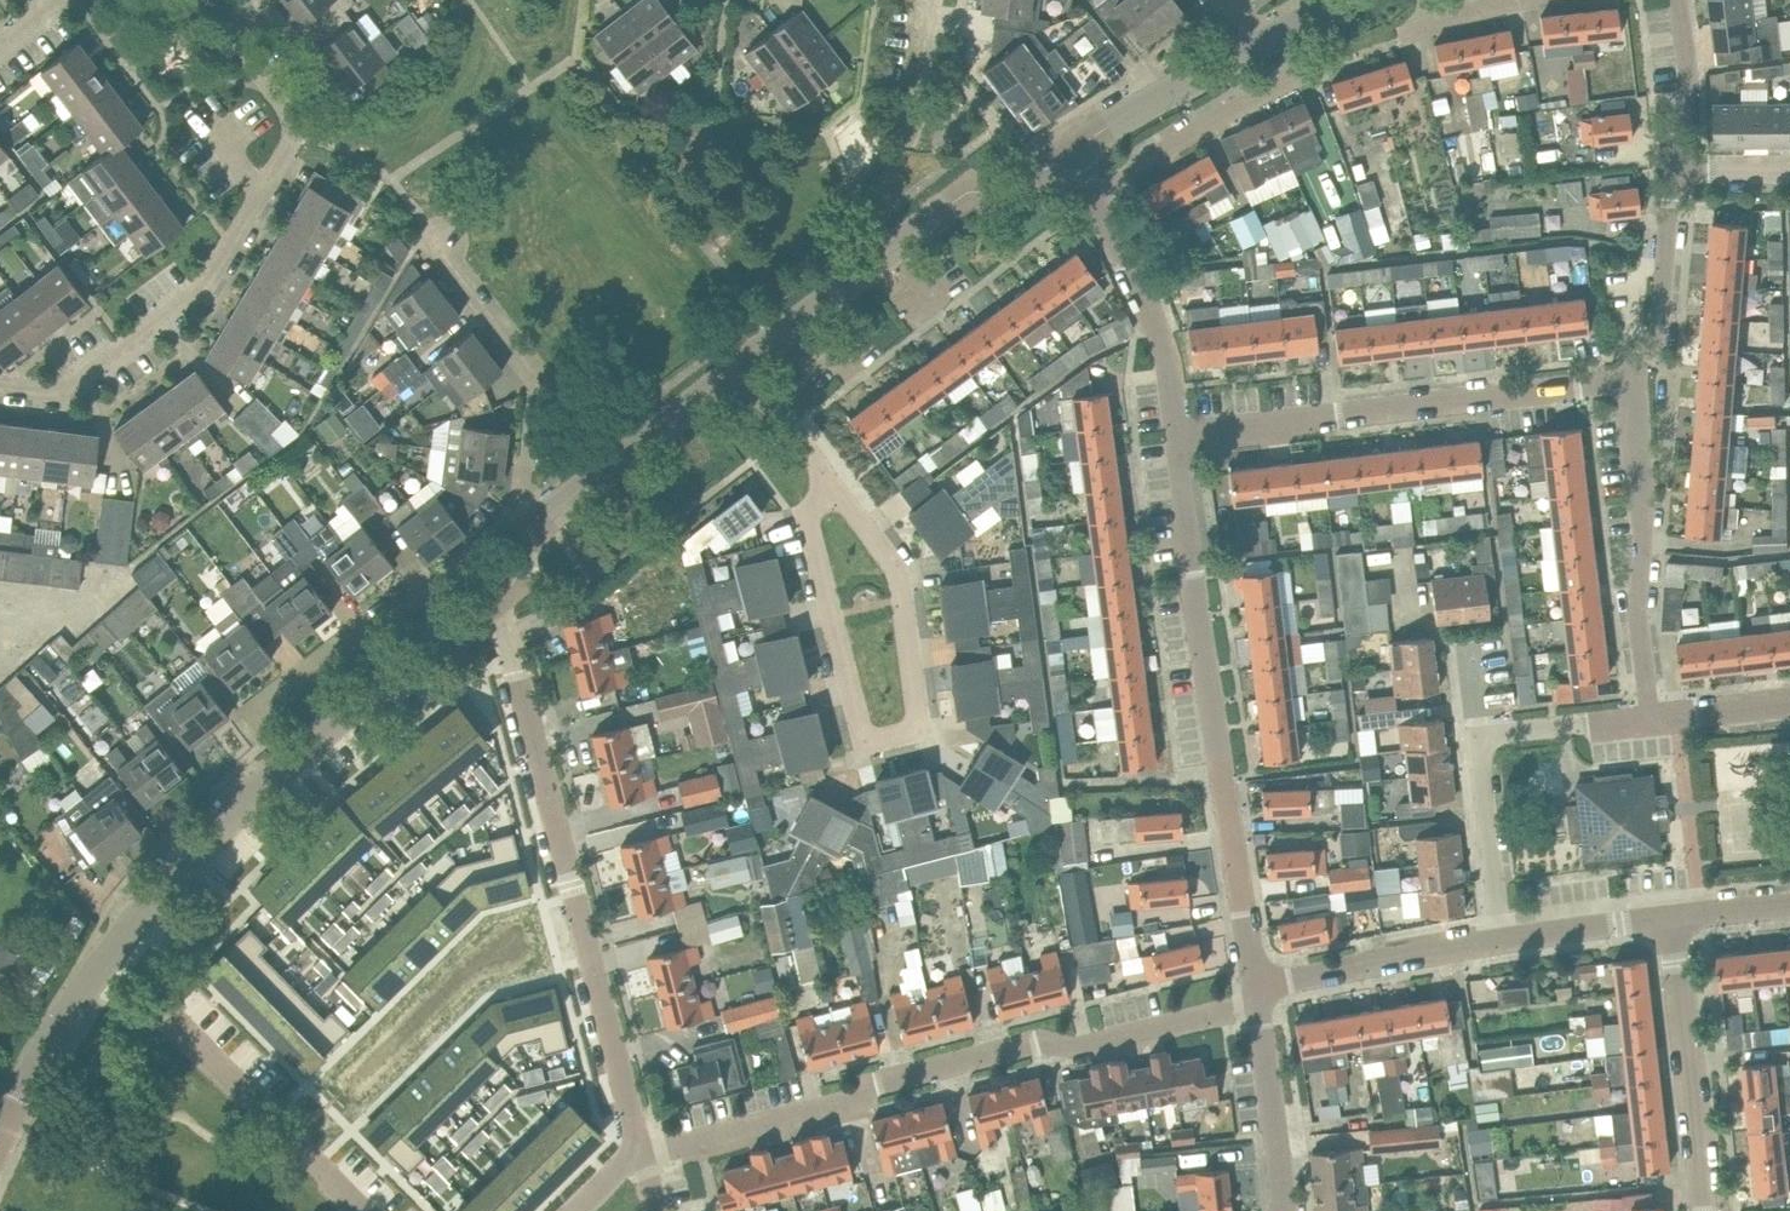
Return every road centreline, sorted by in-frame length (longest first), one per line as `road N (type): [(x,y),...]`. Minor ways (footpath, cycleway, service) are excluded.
road 1 (residential): [(643,1155),(1260,1004)]
road 2 (residential): [(643,1155),(499,595)]
road 3 (residential): [(204,0),(284,103),(290,138),(196,293),(71,389),(42,397),(0,394)]
road 4 (residential): [(0,1132),(41,1053),(141,908),(297,760)]
road 5 (residential): [(1179,437),(1630,380)]
road 6 (residential): [(1255,978),(1191,573)]
road 7 (residential): [(742,366),(966,192),(1013,191),(1067,153)]
road 8 (residential): [(1499,940),(1483,738),(1650,718)]
road 9 (residential): [(1650,718),(1635,605),(1643,521),(1630,380)]
road 10 (residential): [(523,535),(536,389),(429,241)]
road 11 (unclassified): [(1067,153),(1339,0)]
road 12 (residential): [(907,732),(879,739),(861,726),(808,521),(813,504),(837,486)]
road 13 (residential): [(297,760),(270,731),(268,706),(404,594),(433,601),(455,628)]
road 14 (residential): [(374,1210),(164,1000)]
road 15 (residential): [(1702,1210),(1670,916)]
road 16 (residential): [(1340,60),(1210,121),(1091,196)]
road 17 (residential): [(523,535),(742,366)]
road 18 (residential): [(907,732),(917,715),(900,587),(891,560),(837,486)]
road 19 (residential): [(1179,437),(1168,363),(1134,275),(1091,196)]
road 20 (residential): [(1255,978),(1499,940)]
road 21 (residential): [(1630,380),(1659,330),(1673,167)]
road 22 (residential): [(1284,1210),(1260,1004)]
road 23 (residential): [(297,760),(455,628)]
road 24 (residential): [(1499,940),(1670,916)]
road 25 (residential): [(1673,167),(1690,88),(1681,0)]
road 26 (residential): [(837,486),(742,366)]
road 27 (residential): [(1650,718),(1789,704)]
road 28 (residential): [(1191,573),(1179,437)]
road 29 (residential): [(1404,40),(1522,0)]
road 30 (residential): [(1670,916),(1789,905)]

